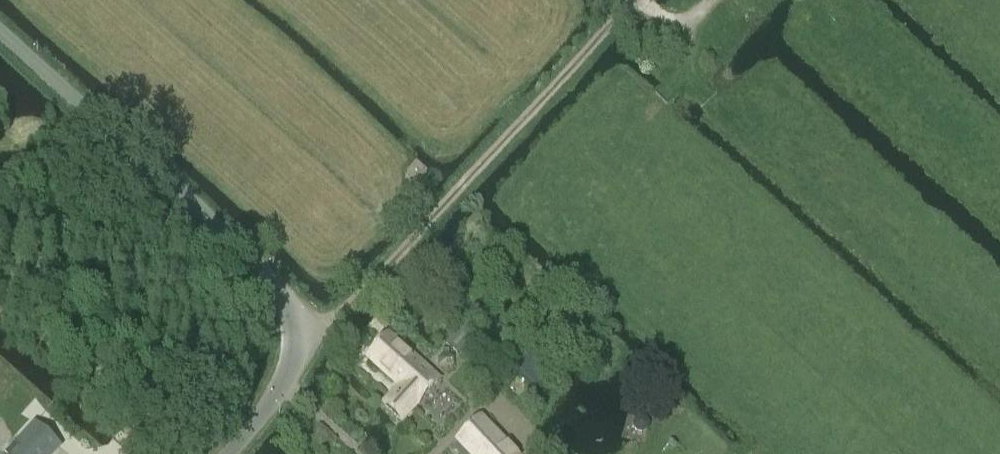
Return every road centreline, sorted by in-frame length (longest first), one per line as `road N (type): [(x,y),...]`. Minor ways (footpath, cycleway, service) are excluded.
road 1 (tertiary): [(230,453),(270,403),(290,351),(289,321),(271,277),(0,25)]
road 2 (track): [(289,321),(328,320),(630,0)]
road 3 (track): [(757,146),(685,78),(686,26)]

